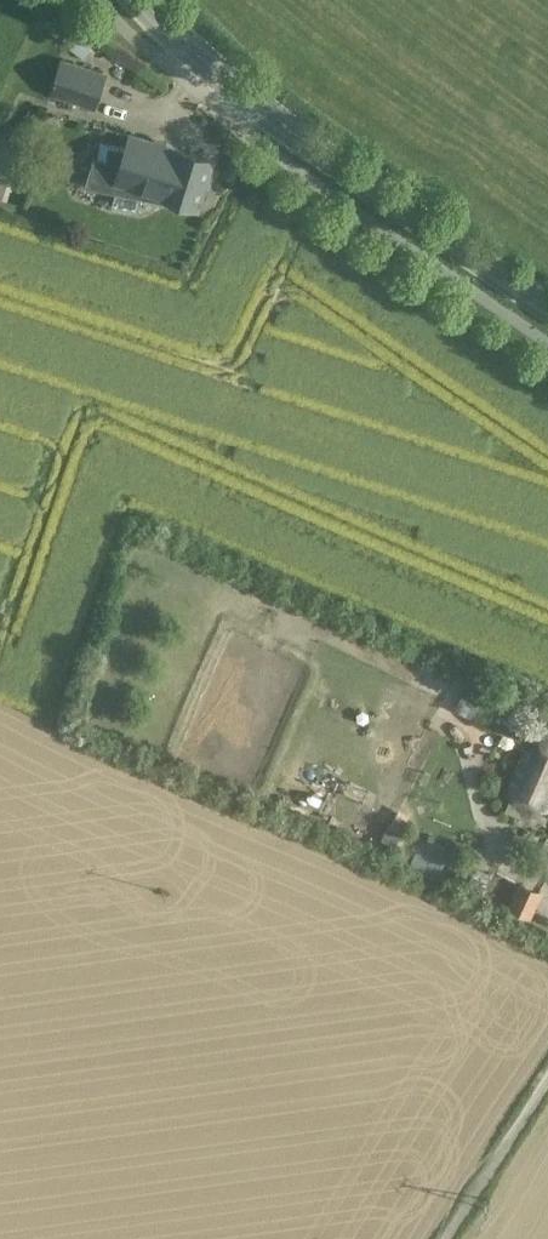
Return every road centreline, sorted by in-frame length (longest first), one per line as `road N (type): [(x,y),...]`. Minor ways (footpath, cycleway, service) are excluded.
road 1 (tertiary): [(162,0),(261,95),(547,301)]
road 2 (track): [(447,1238),(547,1081)]

